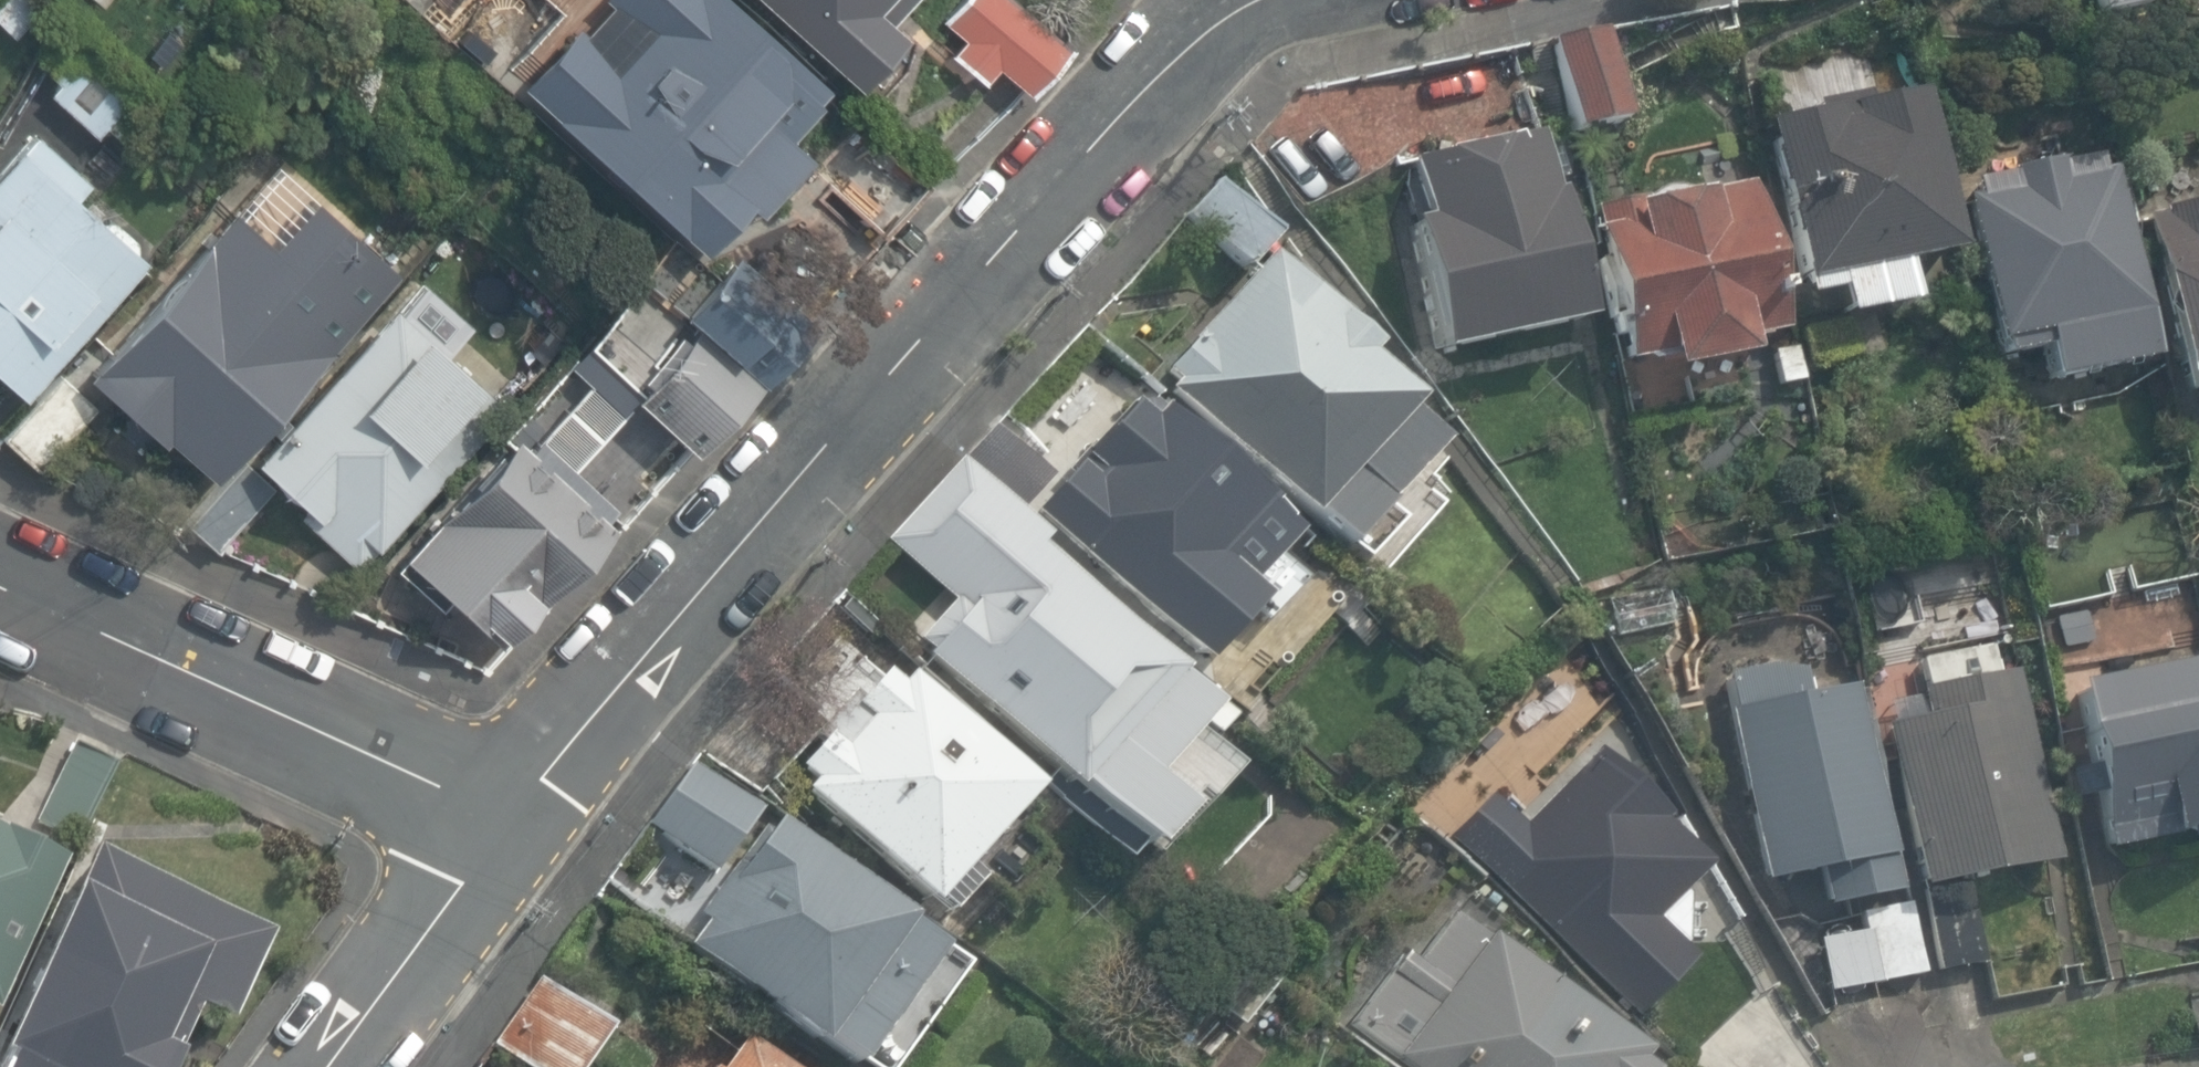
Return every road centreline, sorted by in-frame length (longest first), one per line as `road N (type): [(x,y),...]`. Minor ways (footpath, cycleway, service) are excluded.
road 1 (residential): [(1246,0),(1197,29),(1154,73),(523,812)]
road 2 (residential): [(0,576),(523,812)]
road 3 (residential): [(523,812),(332,1066)]

